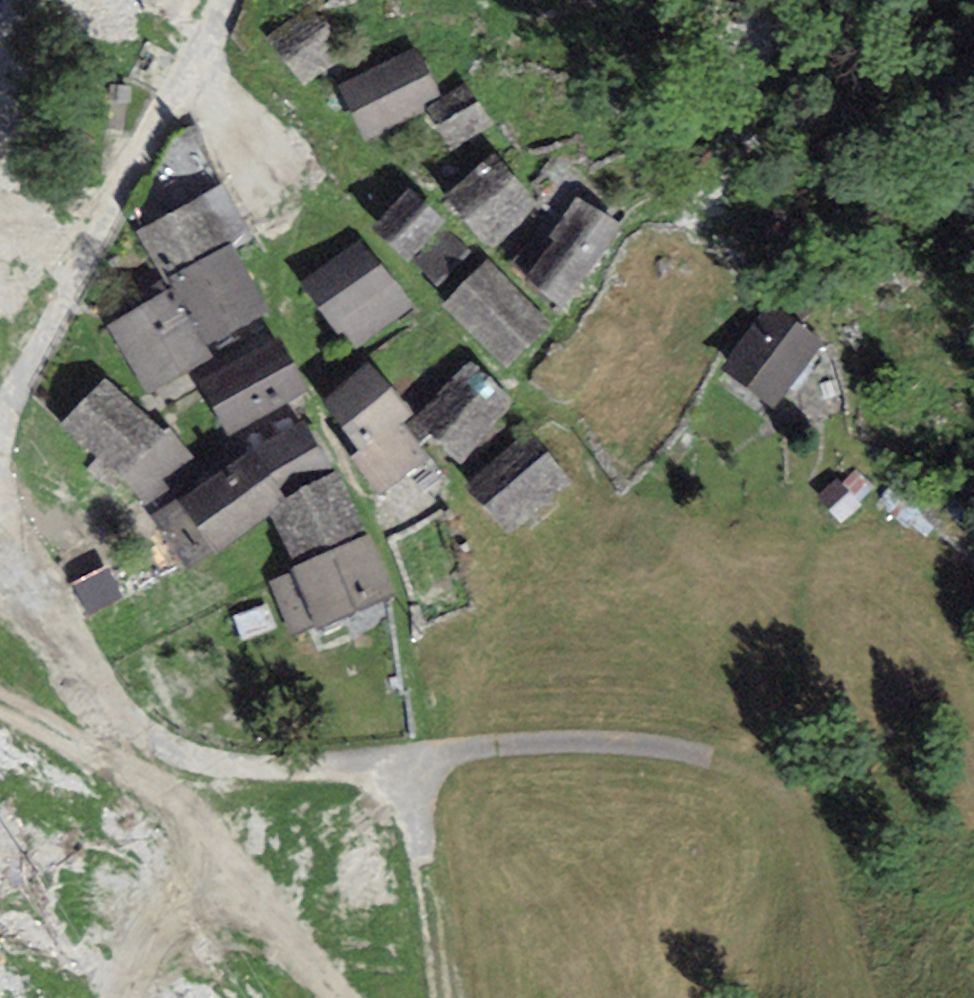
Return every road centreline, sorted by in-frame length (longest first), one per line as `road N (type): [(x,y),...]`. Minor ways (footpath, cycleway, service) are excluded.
road 1 (unclassified): [(0,518),(122,709),(173,749),(211,762),(327,766),(503,742),(656,745),(760,779),(798,822)]
road 2 (residential): [(0,416),(190,68),(212,0)]
road 3 (track): [(423,758),(454,997)]
road 4 (track): [(798,822),(852,997)]

